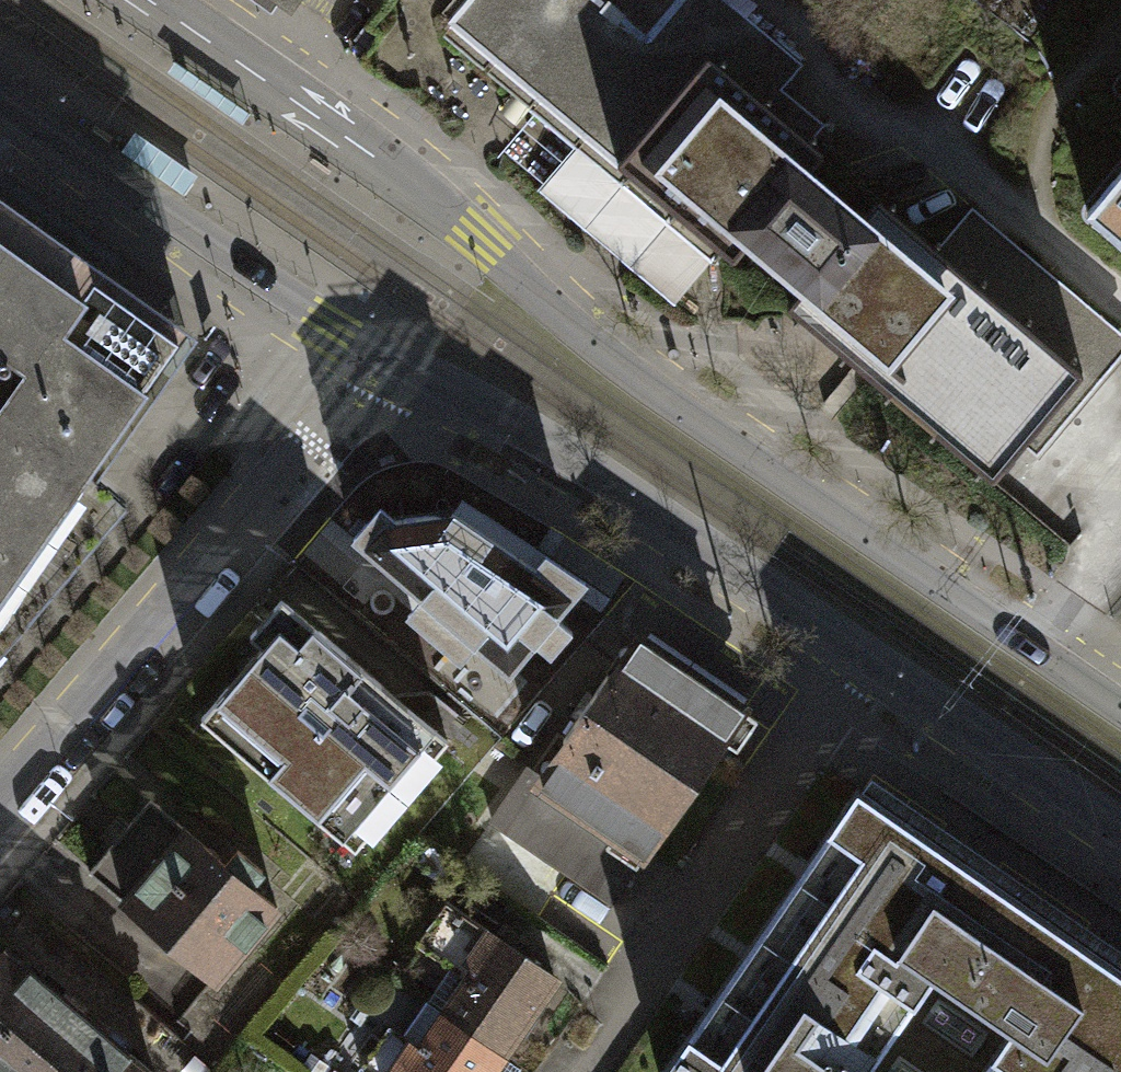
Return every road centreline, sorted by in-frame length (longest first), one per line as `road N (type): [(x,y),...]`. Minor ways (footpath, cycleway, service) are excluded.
road 1 (tertiary): [(1041,658),(629,371),(389,167),(149,0)]
road 2 (residential): [(0,811),(389,355)]
road 3 (tertiary): [(389,355),(538,435),(857,649)]
road 4 (tertiary): [(0,93),(330,323),(389,355)]
road 5 (residential): [(598,1028),(857,649)]
road 6 (tertiary): [(857,649),(1120,830)]
road 7 (residential): [(1120,561),(1041,658)]

